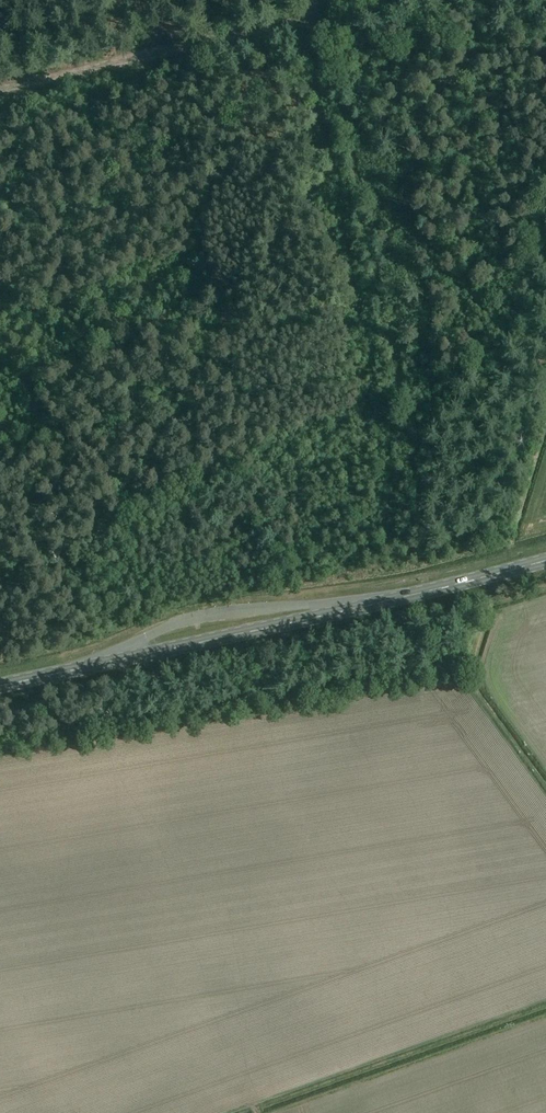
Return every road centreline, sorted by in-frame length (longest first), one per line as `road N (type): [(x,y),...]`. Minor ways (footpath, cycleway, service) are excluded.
road 1 (primary): [(0,687),(545,561)]
road 2 (track): [(0,90),(293,23),(322,7),(321,0)]

